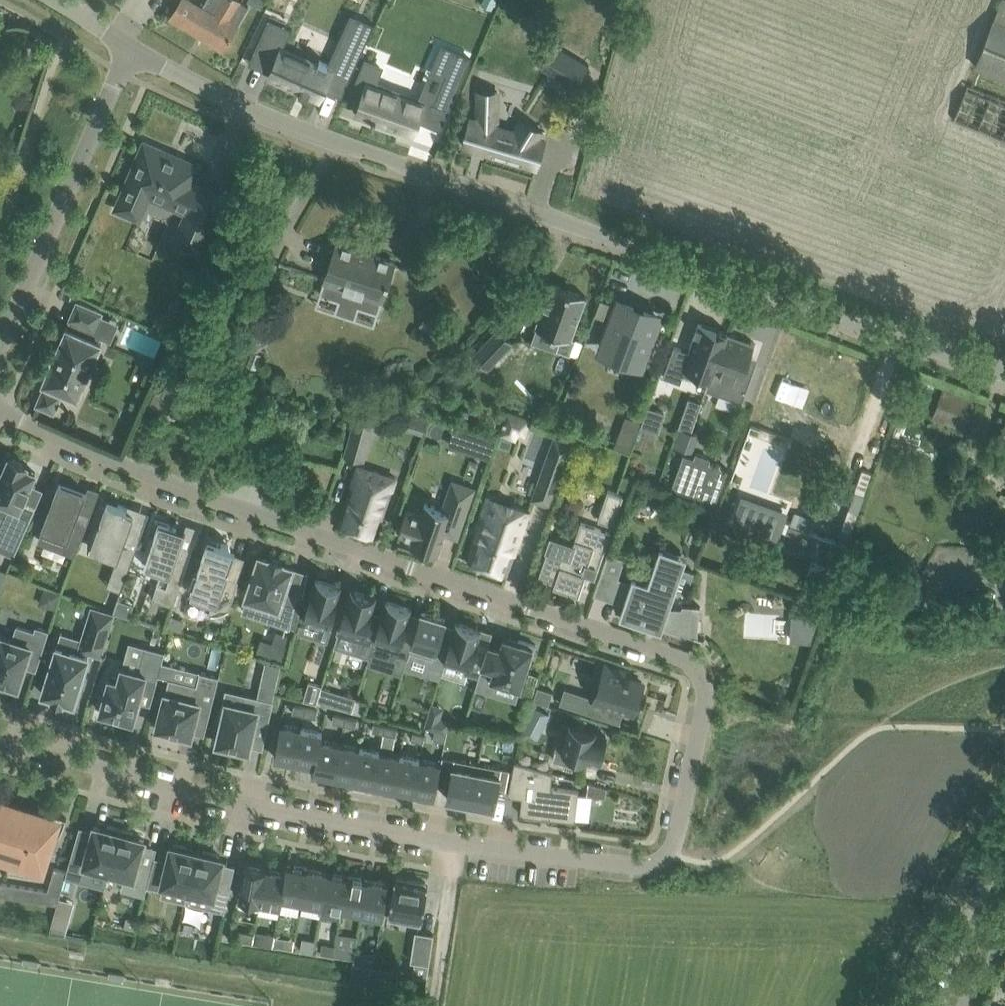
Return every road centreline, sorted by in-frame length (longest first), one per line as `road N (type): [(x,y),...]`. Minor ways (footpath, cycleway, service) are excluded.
road 1 (residential): [(0,734),(245,808),(437,842),(651,866),(675,848),(705,683),(680,659),(322,537),(0,412)]
road 2 (unclassified): [(1004,368),(251,110),(127,48)]
road 3 (residential): [(0,346),(127,48)]
road 4 (tertiary): [(923,1005),(1004,848)]
road 5 (track): [(455,844),(425,1005)]

